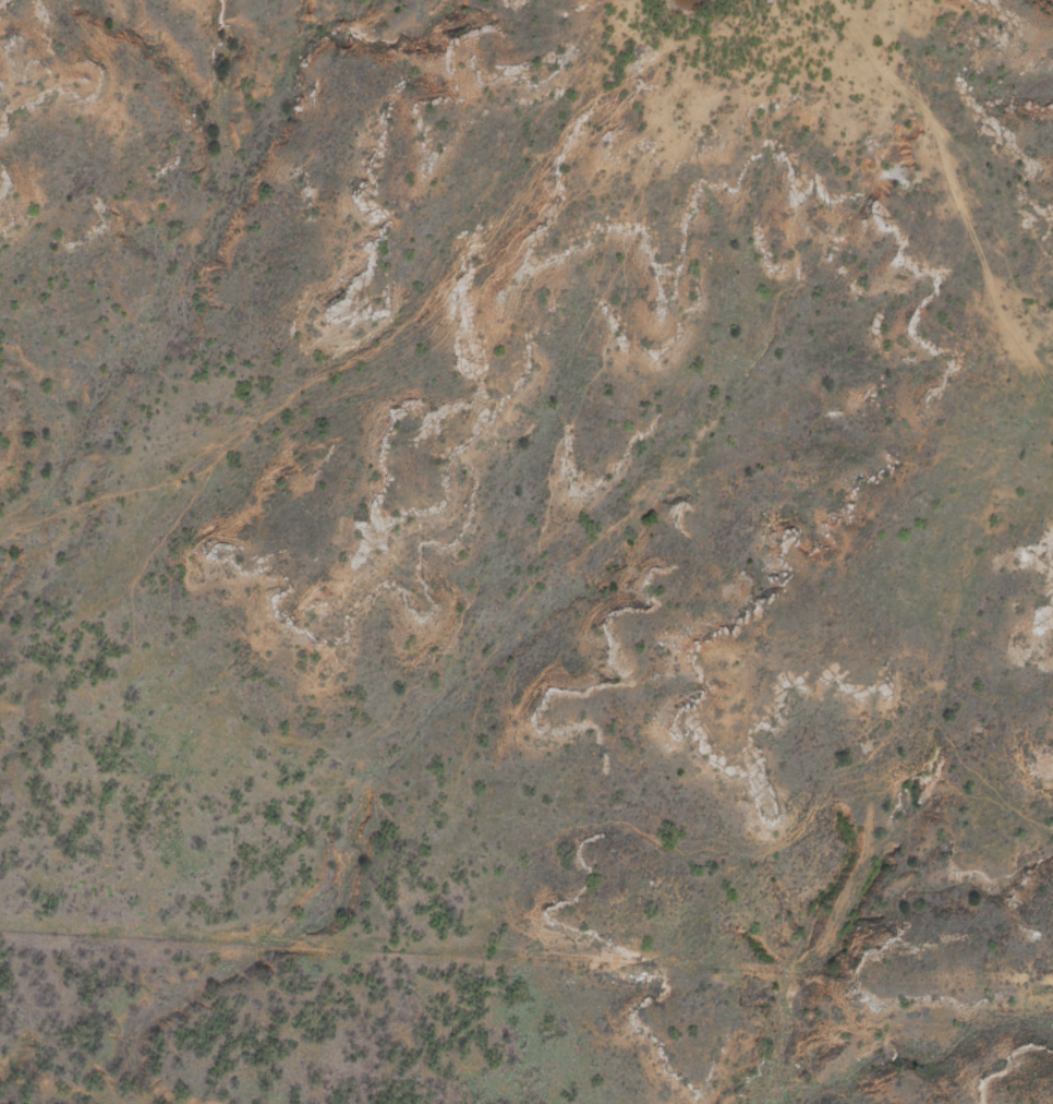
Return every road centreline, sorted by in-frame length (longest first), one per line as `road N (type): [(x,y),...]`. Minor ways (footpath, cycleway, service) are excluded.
road 1 (residential): [(830,0),(932,110),(1001,313),(1052,382)]

